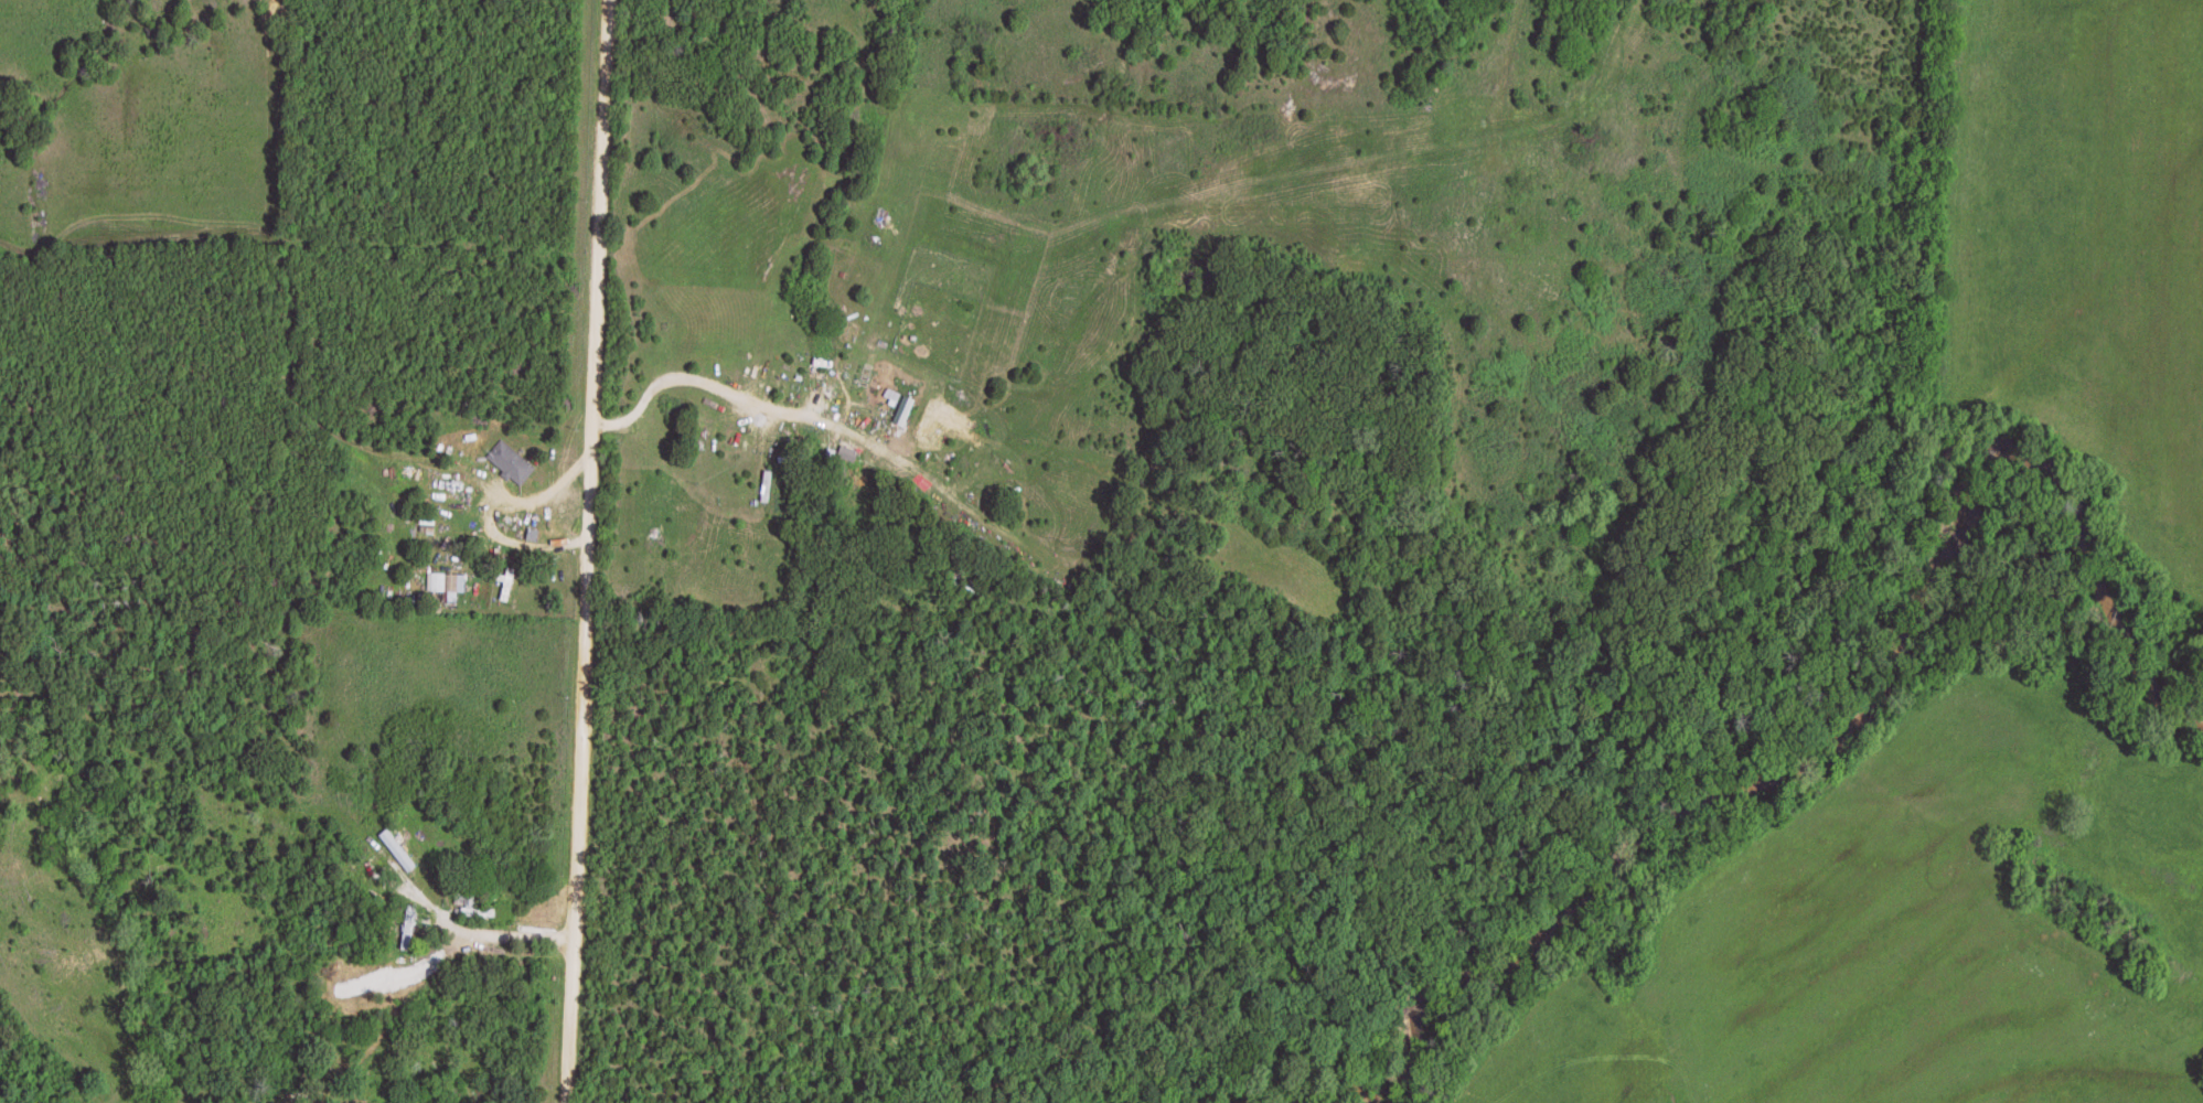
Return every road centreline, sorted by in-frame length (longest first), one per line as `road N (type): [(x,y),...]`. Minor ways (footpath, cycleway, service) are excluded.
road 1 (residential): [(612,0),(573,1102)]
road 2 (residential): [(2012,1102),(2202,830)]

